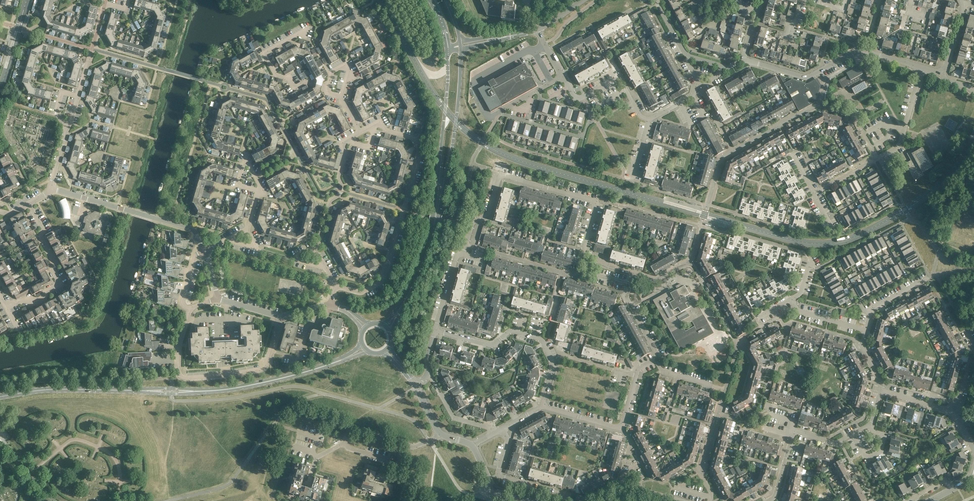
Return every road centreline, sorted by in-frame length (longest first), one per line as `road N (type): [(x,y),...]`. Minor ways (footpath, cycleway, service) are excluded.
road 1 (residential): [(655,360),(628,286),(586,266),(593,201),(500,176),(489,214),(473,226),(457,257)]
road 2 (residential): [(562,78),(487,117),(474,80),(545,45)]
road 3 (residential): [(769,500),(794,432),(837,443),(871,425),(882,387)]
road 4 (tertiary): [(921,69),(851,53),(807,76),(743,59)]
road 5 (residential): [(436,329),(487,343),(513,331),(539,338),(554,366),(543,406)]
road 6 (residential): [(814,192),(900,145),(921,69)]
road 7 (residential): [(206,252),(189,228),(50,187)]
road 8 (residential): [(543,406),(618,427),(638,369),(655,360)]
road 9 (secondary): [(154,391),(0,396)]
road 10 (secondary): [(439,199),(462,49)]
road 11 (secondary): [(446,49),(439,199)]
road 12 (secondary): [(338,361),(195,391)]
road 13 (residential): [(7,309),(59,283),(30,204)]
road 14 (residential): [(314,248),(340,195),(347,141),(362,132)]
road 15 (residential): [(328,87),(306,81),(293,87),(265,52),(307,28)]
road 16 (residential): [(336,286),(361,294),(384,283),(402,216)]
road 17 (residential): [(570,500),(501,477),(503,430)]

